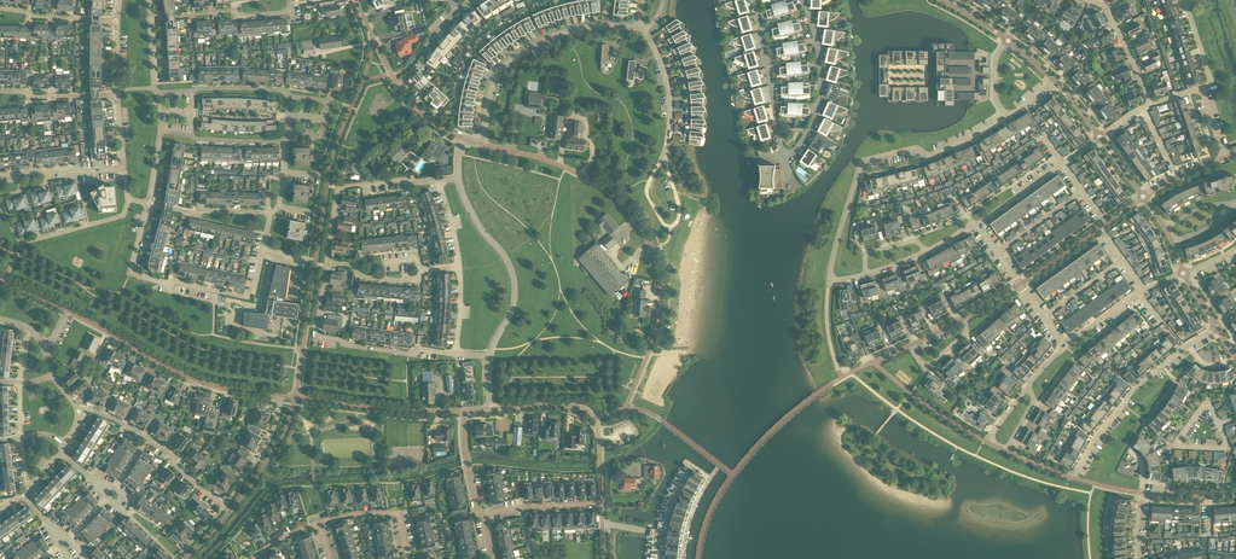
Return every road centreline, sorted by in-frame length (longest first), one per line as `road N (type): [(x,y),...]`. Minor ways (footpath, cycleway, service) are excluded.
road 1 (residential): [(225,506),(269,441),(281,396),(194,379),(69,312)]
road 2 (residential): [(1007,116),(928,154),(917,148),(860,163),(829,280),(865,273)]
road 3 (residential): [(1007,452),(1074,478),(1138,387),(1217,328)]
road 4 (residential): [(660,312),(654,255),(617,199),(562,166),(484,145)]
road 5 (residential): [(148,203),(136,275),(252,297),(261,250)]
road 6 (residential): [(484,145),(492,87),(516,57),(572,31),(638,26)]
road 7 (residential): [(456,353),(412,354),(321,338),(326,266)]
road 8 (residential): [(489,355),(512,309),(513,276),(458,179)]
road 9 (residential): [(463,139),(403,92),(355,0)]
road 10 (residential): [(326,266),(337,190),(438,181)]
road 11 (residential): [(783,155),(806,136),(819,99),(818,49),(802,0)]
road 12 (residential): [(286,138),(281,90),(159,92)]
road 13 (residential): [(755,0),(783,155)]
road 14 (residential): [(490,408),(586,408),(598,424),(601,460)]
road 15 (residential): [(290,0),(282,13),(150,19)]
road 16 (residential): [(664,159),(679,208),(669,227),(647,192),(659,163)]
road 17 (residential): [(326,266),(418,281),(419,270),(459,267)]
road 18 (residential): [(664,159),(670,101),(644,29)]
road 19 (residential): [(286,138),(198,140),(160,130)]
road 20 (residential): [(1151,104),(1112,19),(1102,2),(1090,0)]
road 21 (residential): [(125,169),(0,175)]
road 22 (residential): [(270,213),(195,213),(148,203)]
road 23 (residential): [(409,558),(397,515),(321,522)]
road 24 (residential): [(0,9),(118,22)]

